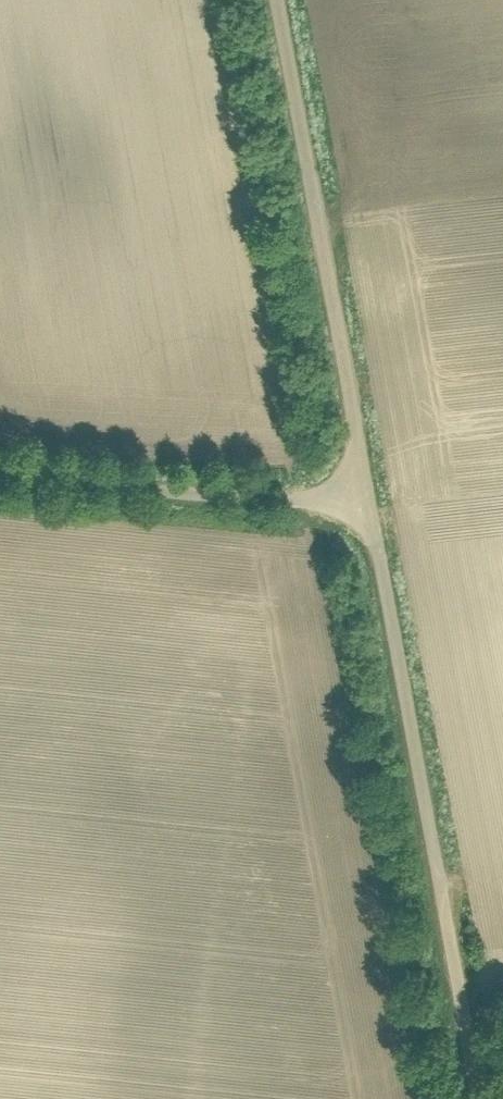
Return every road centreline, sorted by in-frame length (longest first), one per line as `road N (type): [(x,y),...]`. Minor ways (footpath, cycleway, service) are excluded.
road 1 (unclassified): [(365,509),(477,1098)]
road 2 (unclassified): [(275,0),(365,509)]
road 3 (residential): [(0,480),(365,509)]

